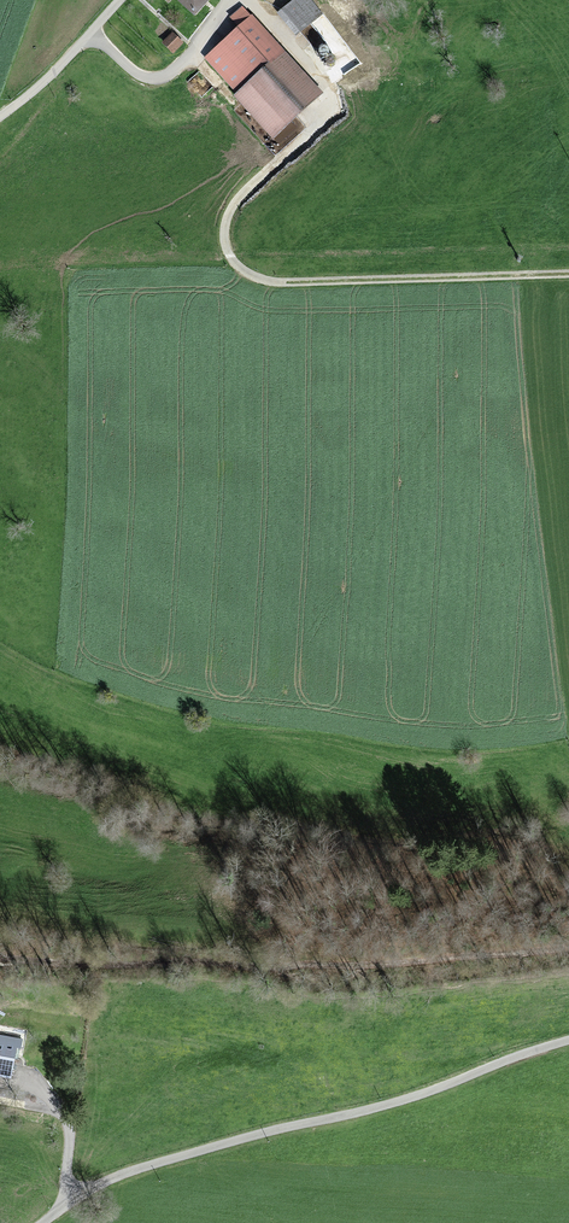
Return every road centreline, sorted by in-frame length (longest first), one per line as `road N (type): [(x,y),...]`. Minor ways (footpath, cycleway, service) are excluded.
road 1 (track): [(0,955),(126,965),(391,965),(568,945)]
road 2 (track): [(568,1041),(413,1097),(136,1169),(43,1222)]
road 3 (track): [(332,99),(306,141),(237,216),(236,247),(253,269),(313,280),(568,277)]
road 4 (residential): [(0,114),(31,93),(121,0)]
road 5 (track): [(0,1101),(66,1122),(61,1208)]

